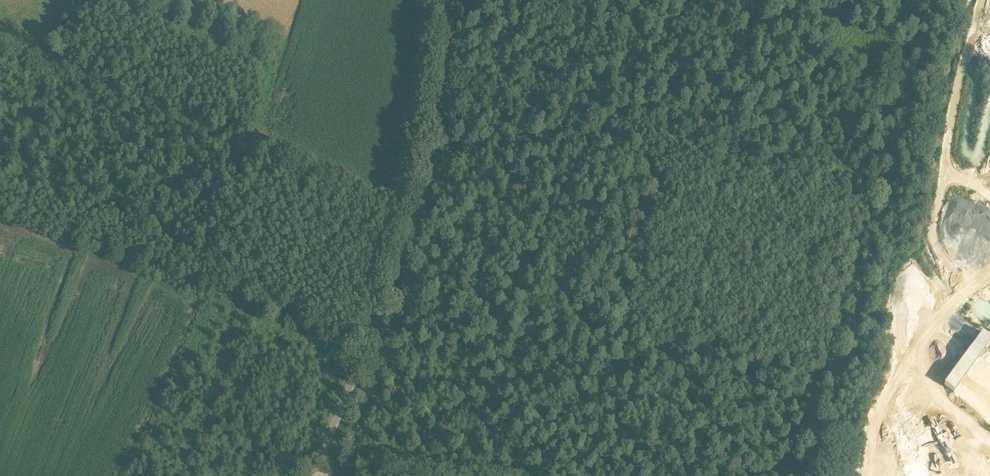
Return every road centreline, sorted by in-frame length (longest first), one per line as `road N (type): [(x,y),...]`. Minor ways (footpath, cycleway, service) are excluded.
road 1 (unclassified): [(312,475),(384,303),(419,176),(441,0)]
road 2 (track): [(935,0),(814,475)]
road 3 (track): [(489,475),(599,0)]
road 4 (track): [(655,475),(763,0)]

